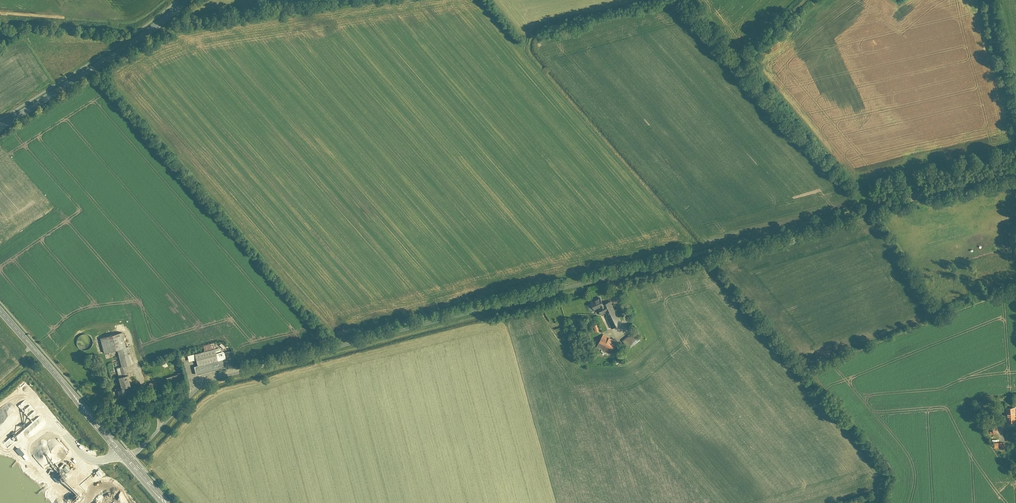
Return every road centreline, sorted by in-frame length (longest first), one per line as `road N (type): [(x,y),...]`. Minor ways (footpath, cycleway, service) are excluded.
road 1 (unclassified): [(129,459),(193,392),(223,373),(1015,169)]
road 2 (tertiary): [(0,128),(188,0)]
road 3 (tertiary): [(0,311),(129,459)]
road 4 (track): [(691,0),(739,53),(798,0)]
road 5 (unclassified): [(1015,124),(988,0)]

